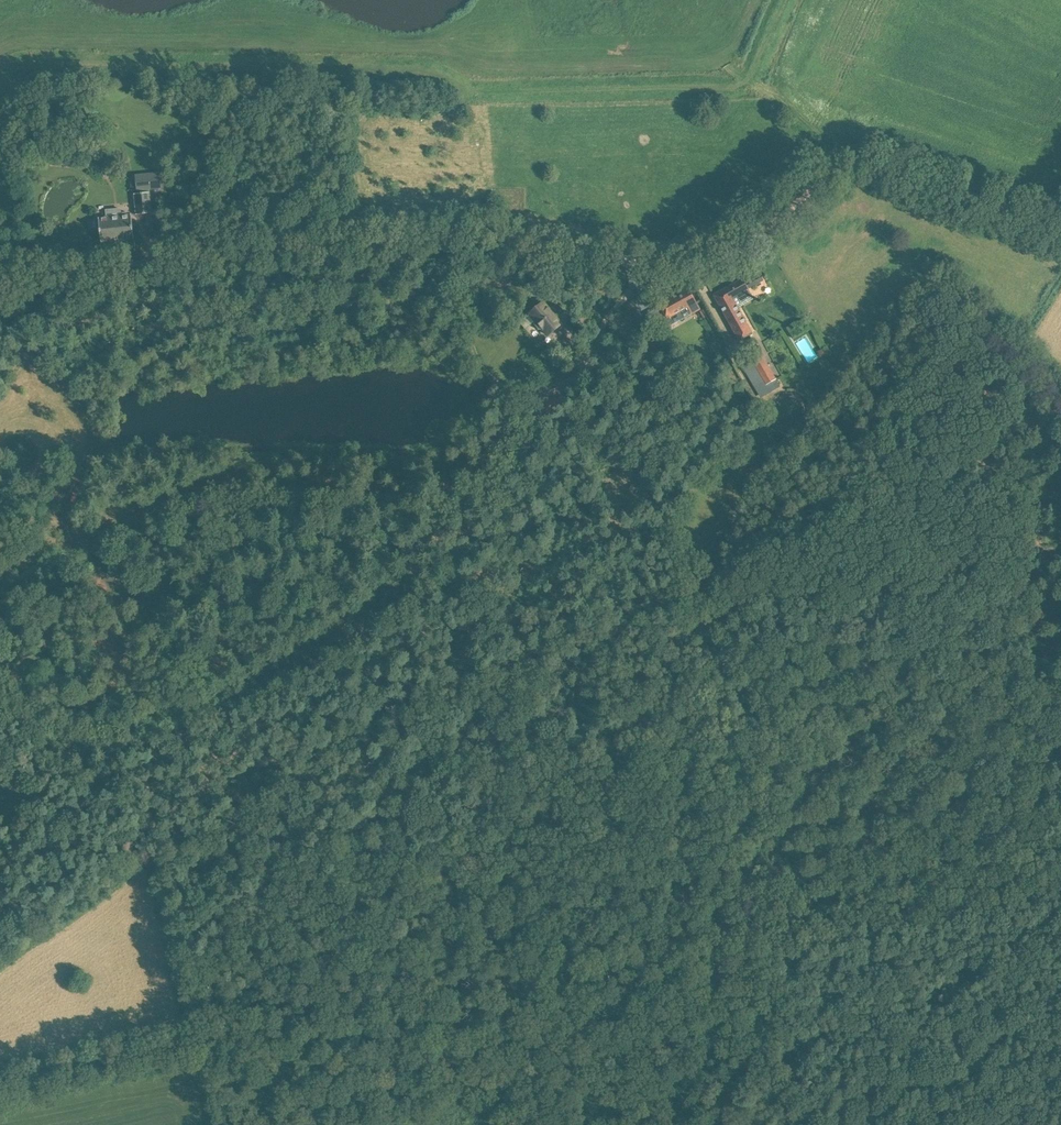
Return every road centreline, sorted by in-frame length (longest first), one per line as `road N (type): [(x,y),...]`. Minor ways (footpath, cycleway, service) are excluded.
road 1 (track): [(1060,228),(873,159),(840,164),(726,260),(693,270),(493,228),(417,227),(0,280)]

